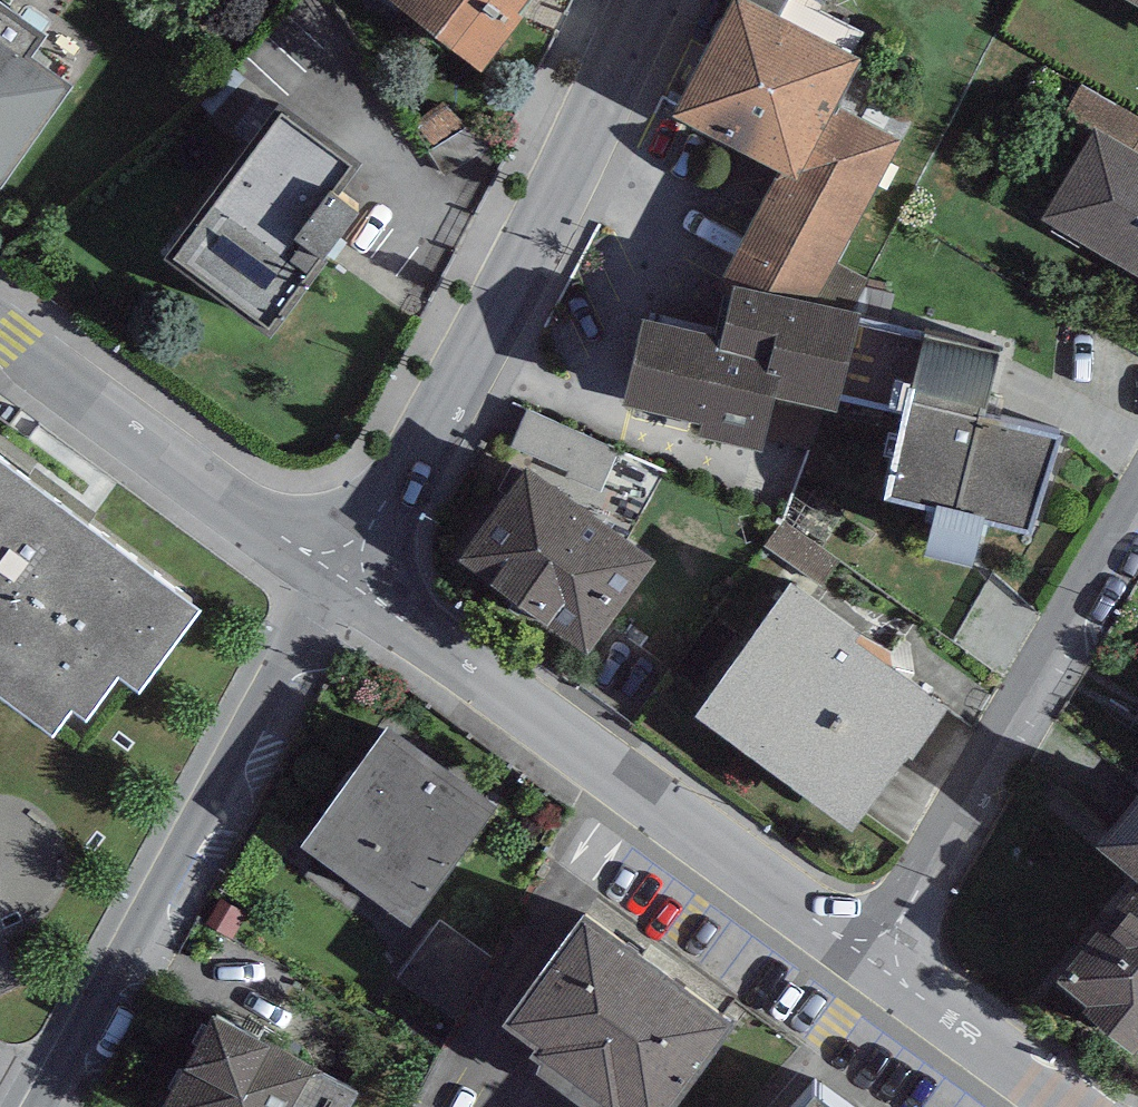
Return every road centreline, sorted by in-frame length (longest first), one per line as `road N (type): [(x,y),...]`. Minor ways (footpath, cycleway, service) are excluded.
road 1 (residential): [(872,963),(426,635),(375,596),(331,545)]
road 2 (residential): [(649,0),(394,481),(360,529),(331,545)]
road 3 (residential): [(331,545),(45,1106)]
road 4 (residential): [(1137,508),(872,963)]
road 5 (residential): [(331,545),(276,530),(226,496),(0,316)]
road 6 (residential): [(1073,1106),(872,963)]

